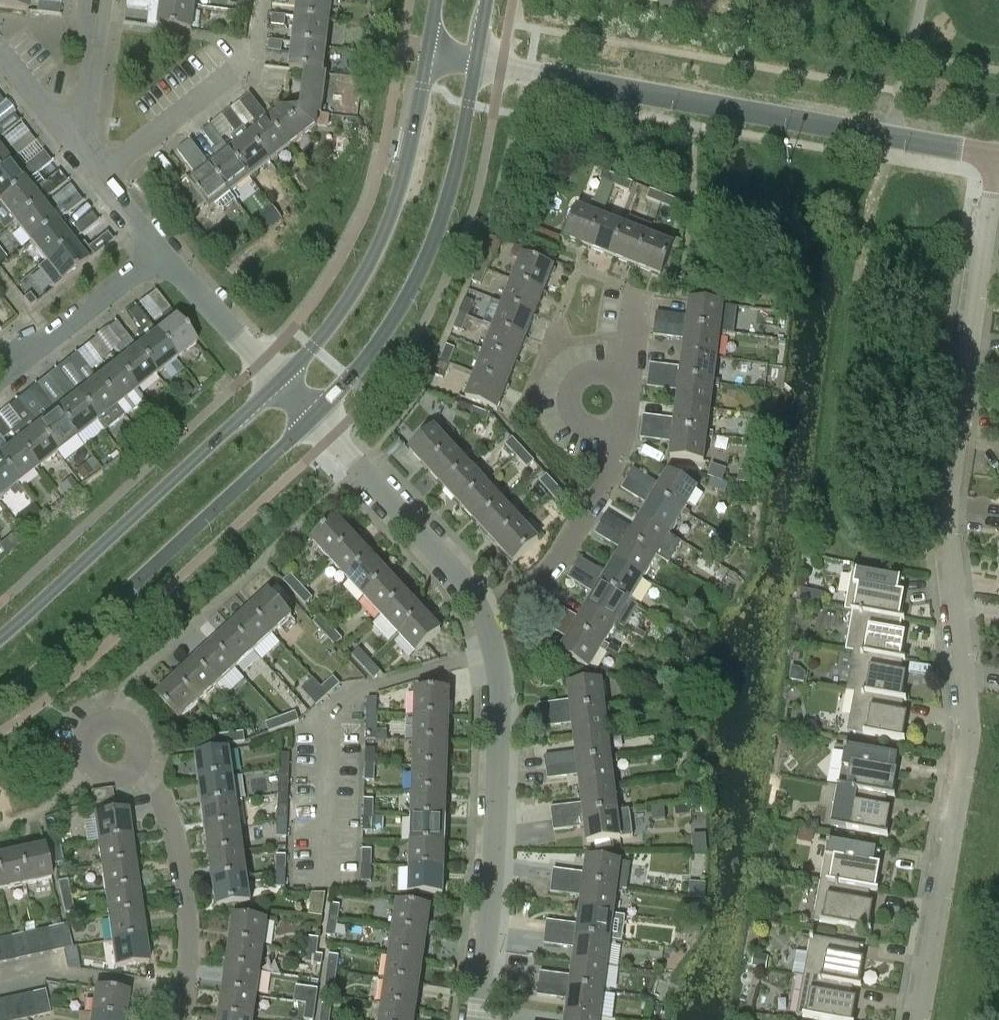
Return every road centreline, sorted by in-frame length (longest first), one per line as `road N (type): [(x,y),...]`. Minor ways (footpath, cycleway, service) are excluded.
road 1 (residential): [(922,1019),(970,729),(947,512),(995,152)]
road 2 (residential): [(995,152),(477,61)]
road 3 (tertiary): [(0,697),(314,418)]
road 4 (residential): [(478,1019),(505,720),(499,657),(480,607)]
road 5 (tertiary): [(314,418),(381,341),(419,279),(452,187),(477,61)]
road 6 (tertiary): [(281,381),(0,640)]
road 7 (tertiary): [(429,53),(389,224),(356,291),(281,381)]
road 8 (residential): [(182,1019),(193,973),(187,884),(151,766)]
road 9 (residential): [(480,607),(314,418)]
road 10 (residential): [(480,607),(539,587),(579,537),(611,478),(619,438)]
road 11 (residential): [(151,766),(153,742),(139,722),(116,715),(89,729),(83,761),(94,779),(122,788),(141,780)]
road 12 (residential): [(281,381),(161,254)]
road 13 (residential): [(102,175),(235,71)]
road 14 (residential): [(37,348),(161,254)]
road 15 (residential): [(619,438),(582,427),(569,393),(585,374),(633,378)]
road 16 (residential): [(82,151),(0,52)]

